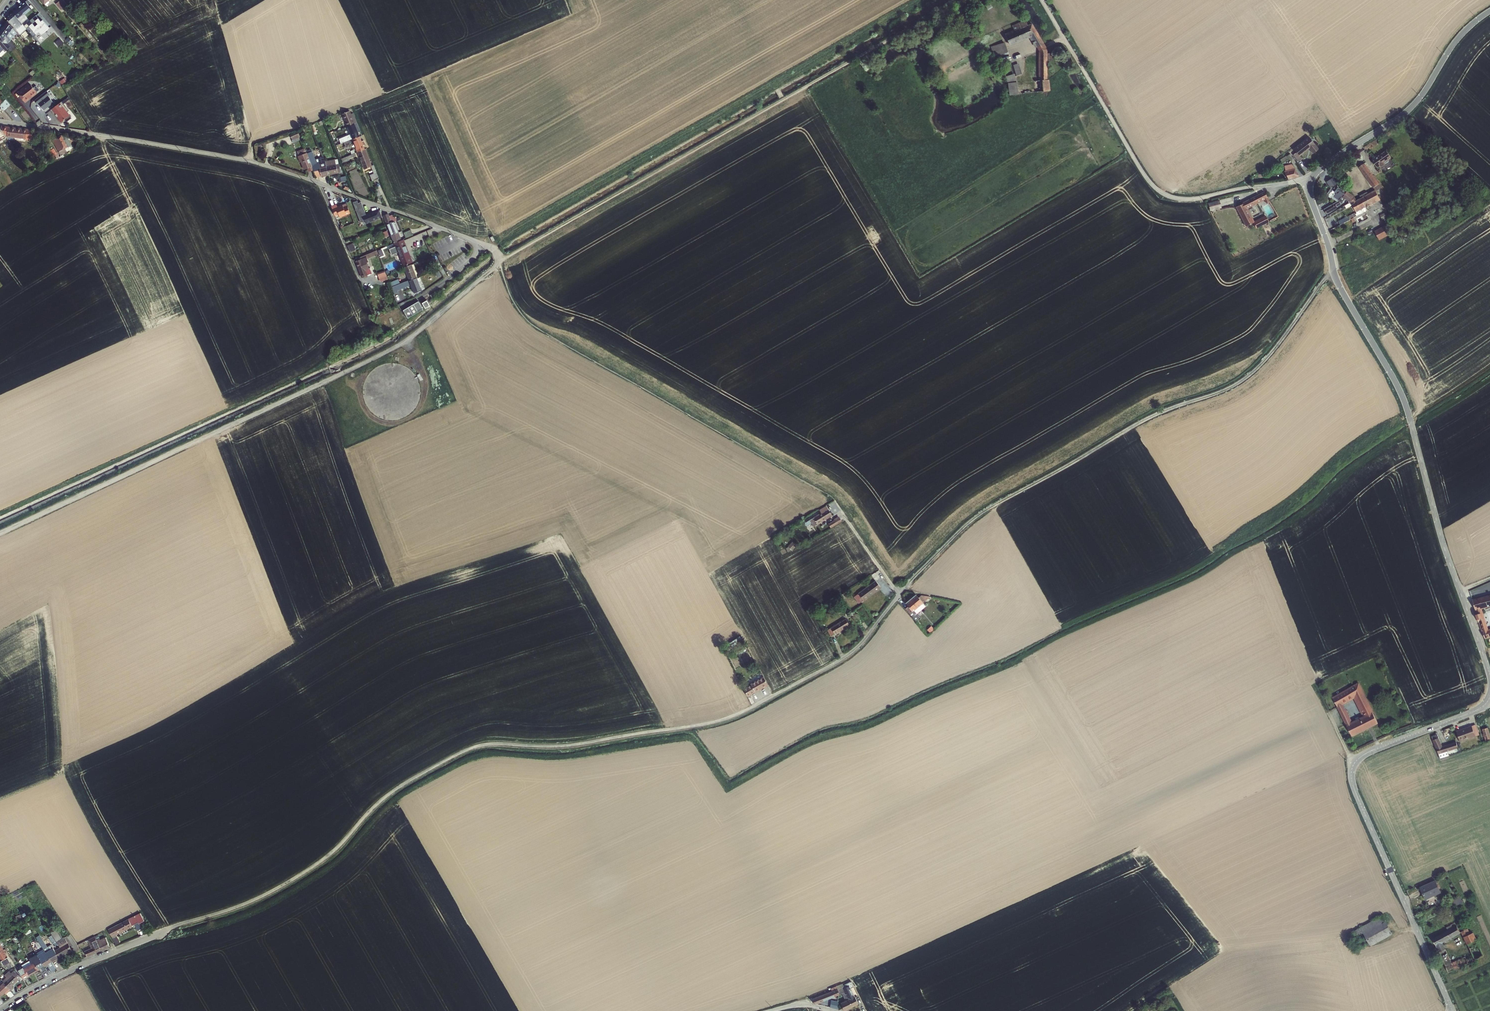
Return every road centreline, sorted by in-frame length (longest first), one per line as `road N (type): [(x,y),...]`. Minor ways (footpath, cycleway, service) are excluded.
road 1 (track): [(958,0),(502,261),(408,340),(0,532)]
road 2 (residential): [(0,1010),(90,962),(269,892),(329,854),(385,797),(464,751),(576,745),(740,713),(851,653),(899,594)]
road 3 (tertiary): [(1489,678),(1398,386),(1347,303),(1310,182),(1420,99),(1454,44),(1489,13)]
road 4 (track): [(1337,274),(1238,386),(1169,409),(966,525)]
road 5 (track): [(836,502),(537,329),(521,317),(502,261)]
road 6 (tertiary): [(1452,1010),(1354,772),(1373,752),(1489,700)]
road 7 (residential): [(0,122),(252,161),(392,211)]
road 8 (track): [(1310,182),(1173,202),(1144,175),(1041,0)]

